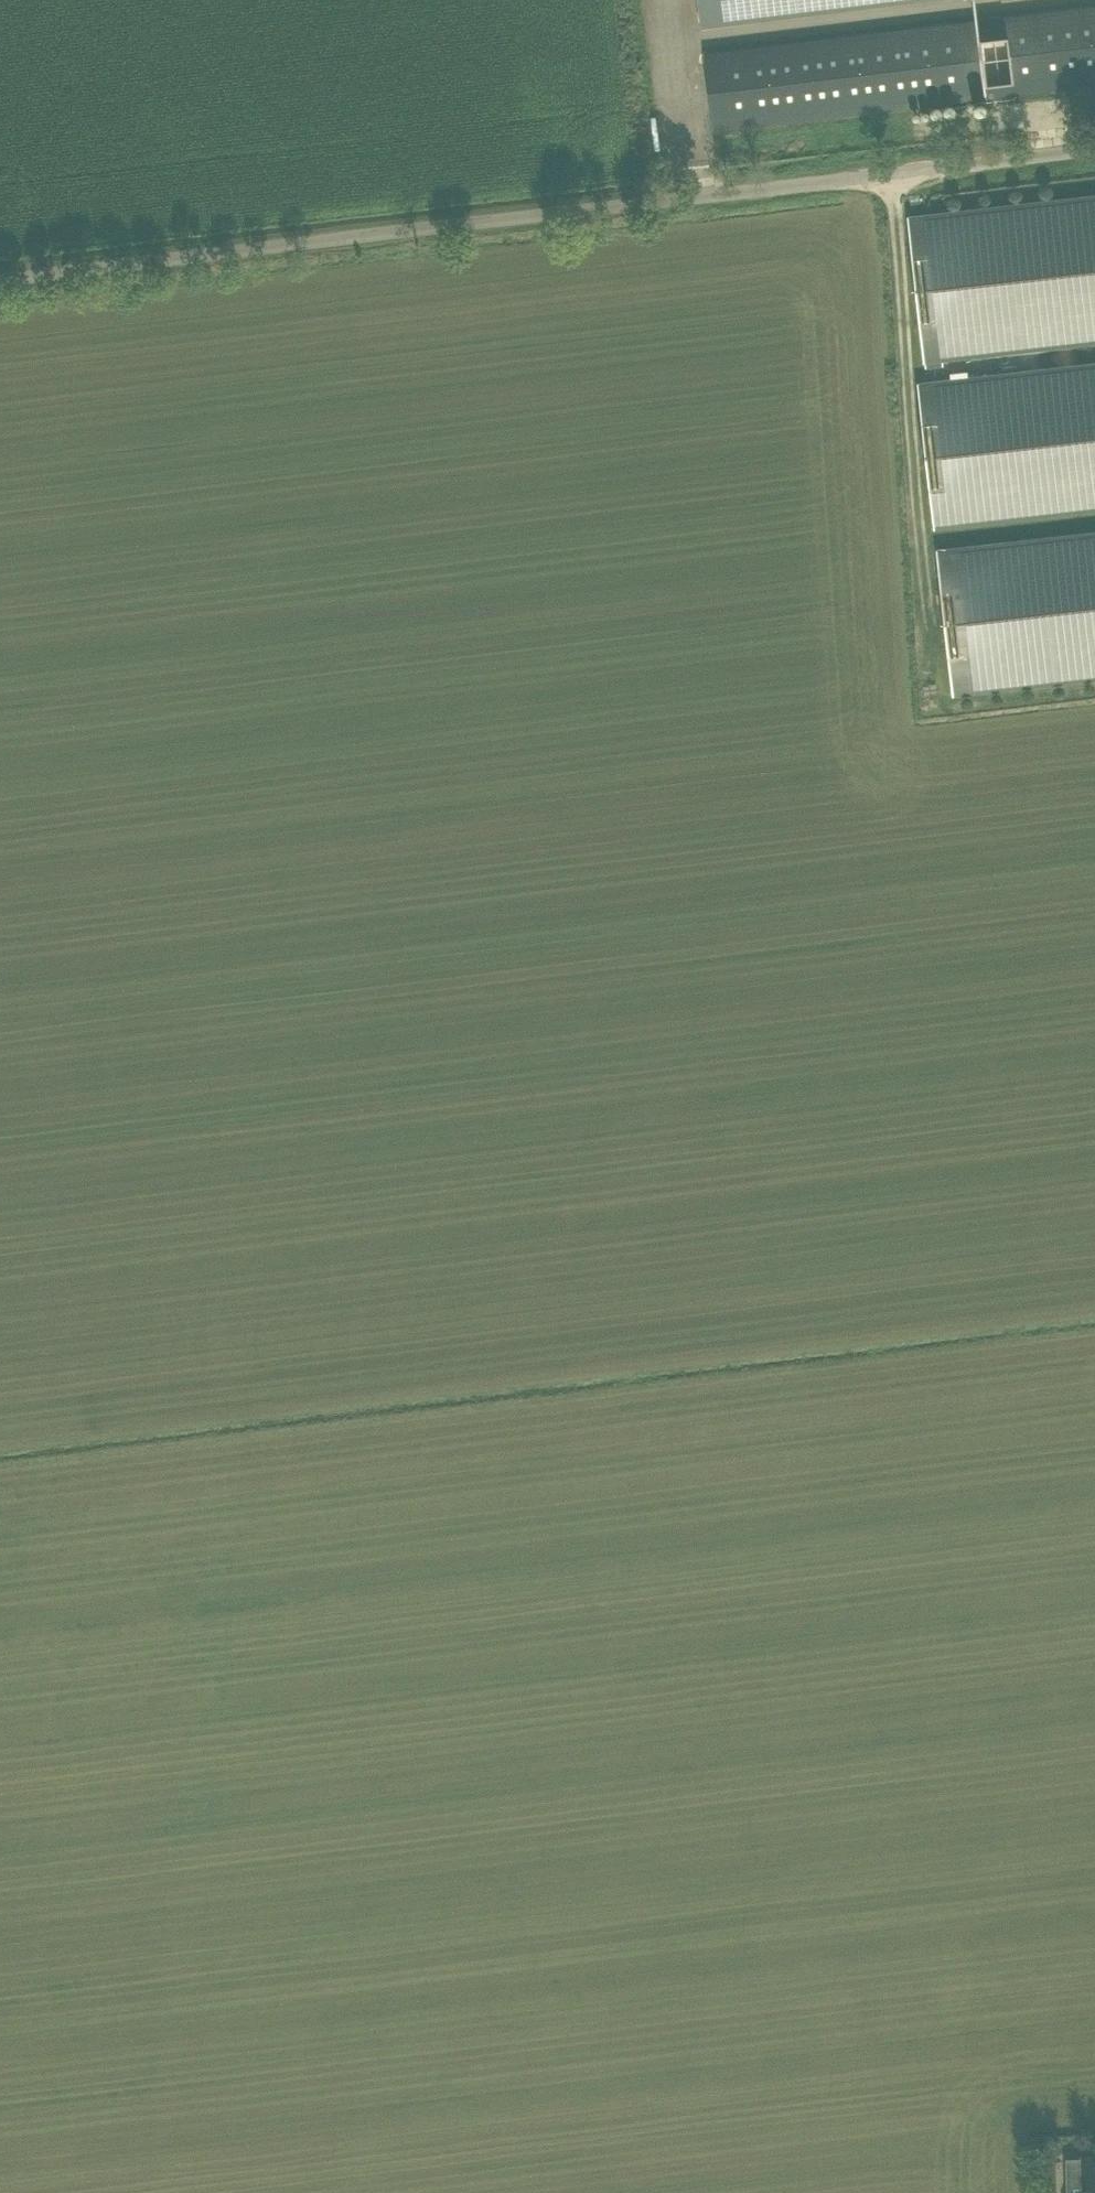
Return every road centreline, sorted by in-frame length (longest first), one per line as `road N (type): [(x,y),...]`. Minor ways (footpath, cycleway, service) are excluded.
road 1 (unclassified): [(0,285),(1094,152)]

